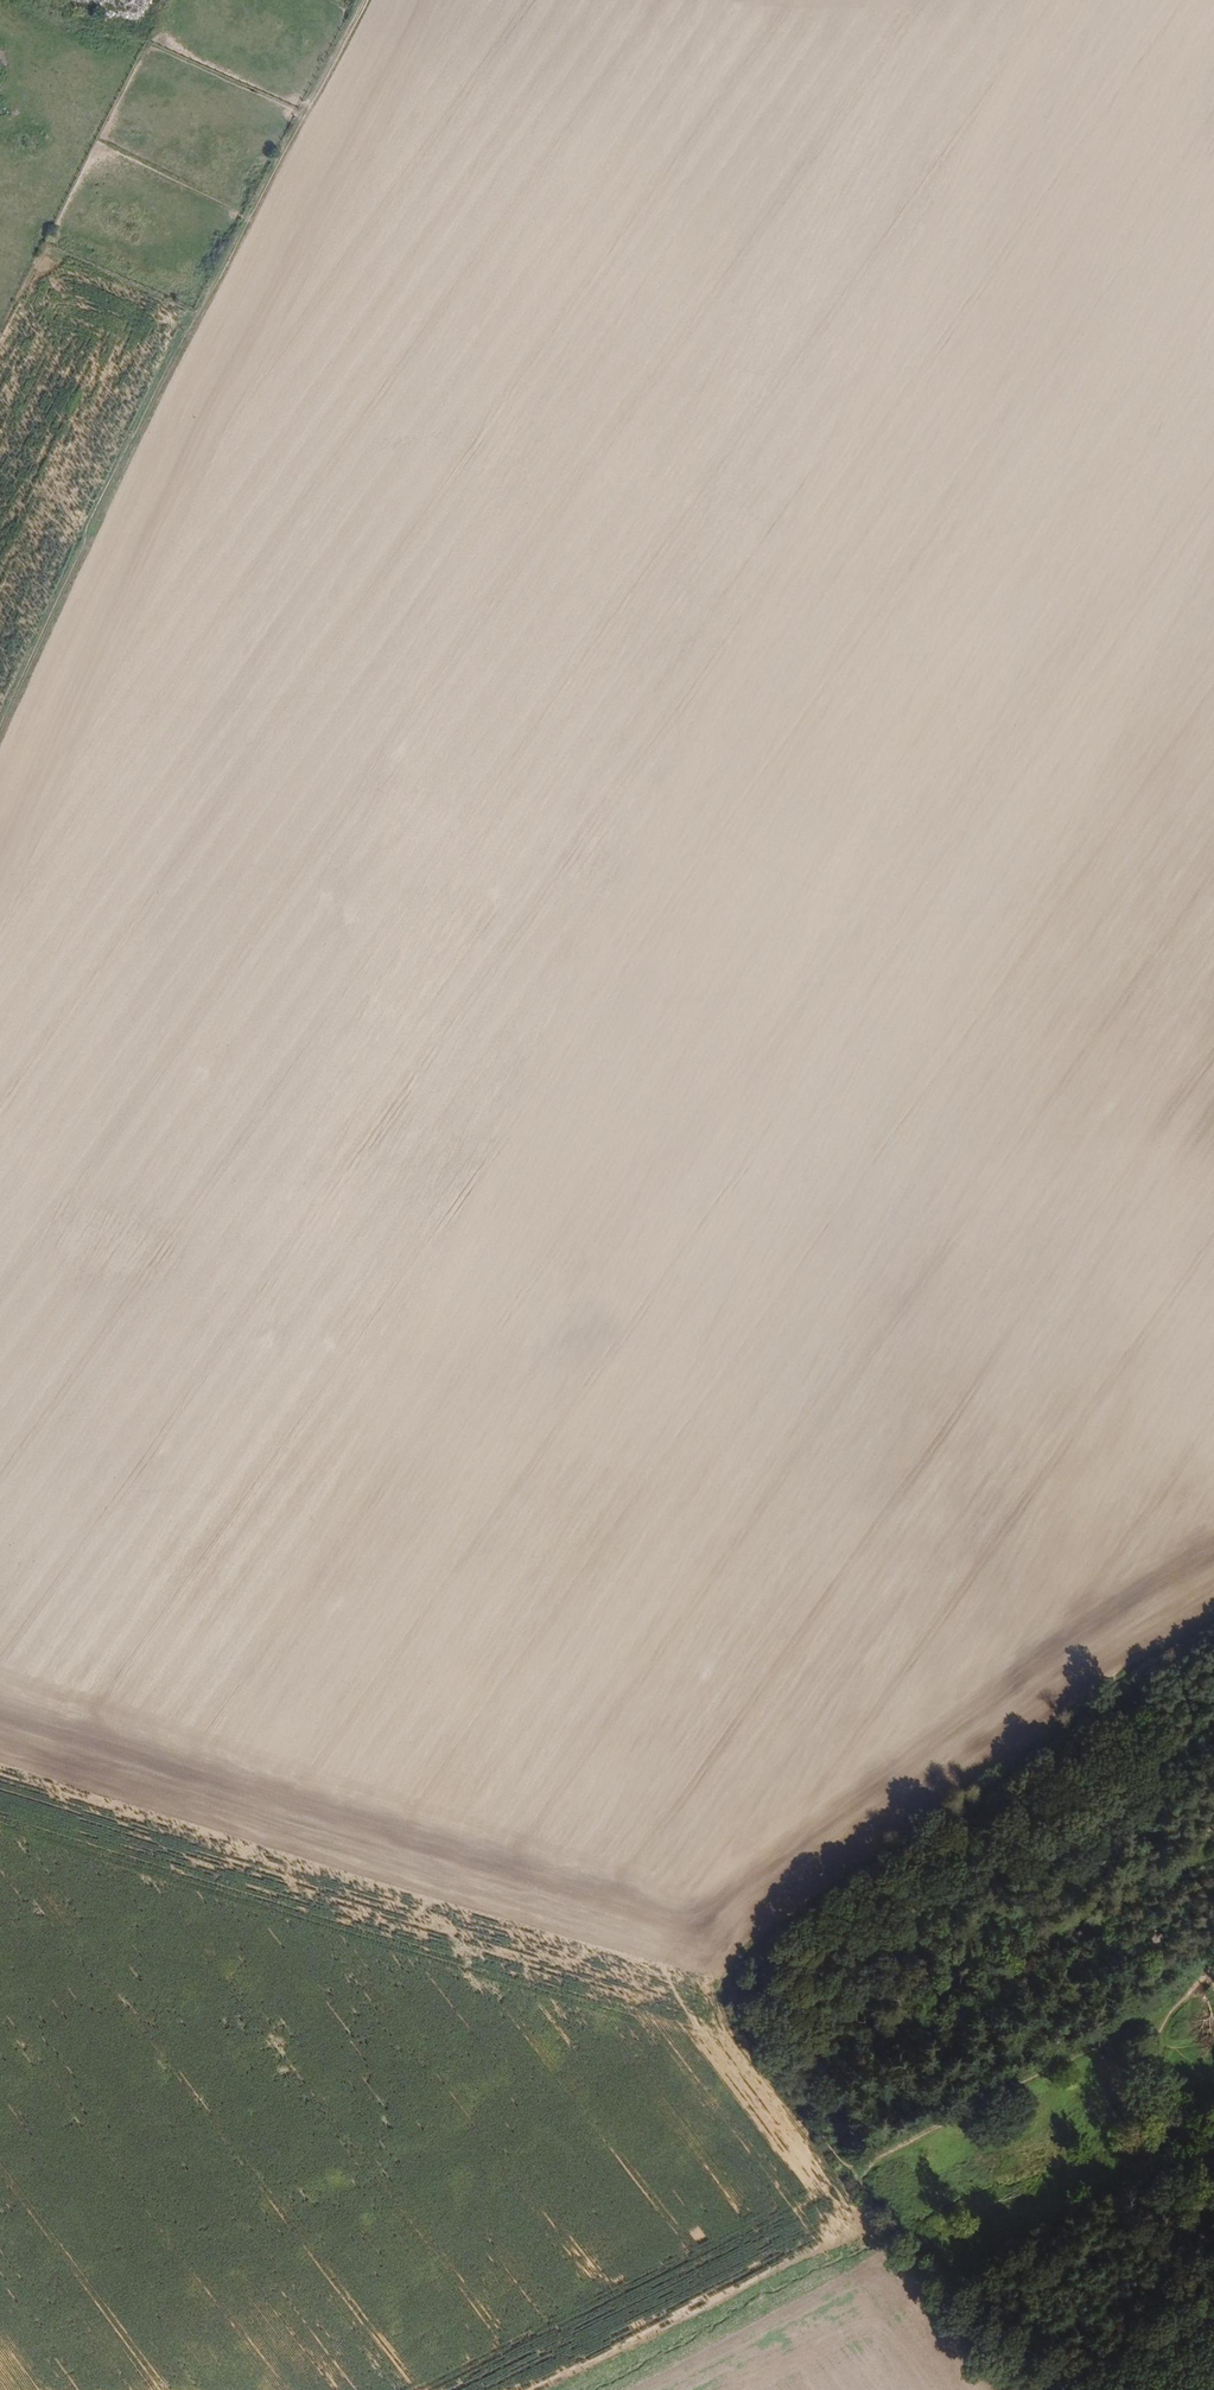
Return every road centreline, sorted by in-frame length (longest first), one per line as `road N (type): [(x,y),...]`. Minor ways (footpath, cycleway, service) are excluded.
road 1 (track): [(0,748),(121,484),(364,0)]
road 2 (track): [(739,1973),(747,1959),(1213,1618)]
road 3 (track): [(850,2173),(1165,2017)]

